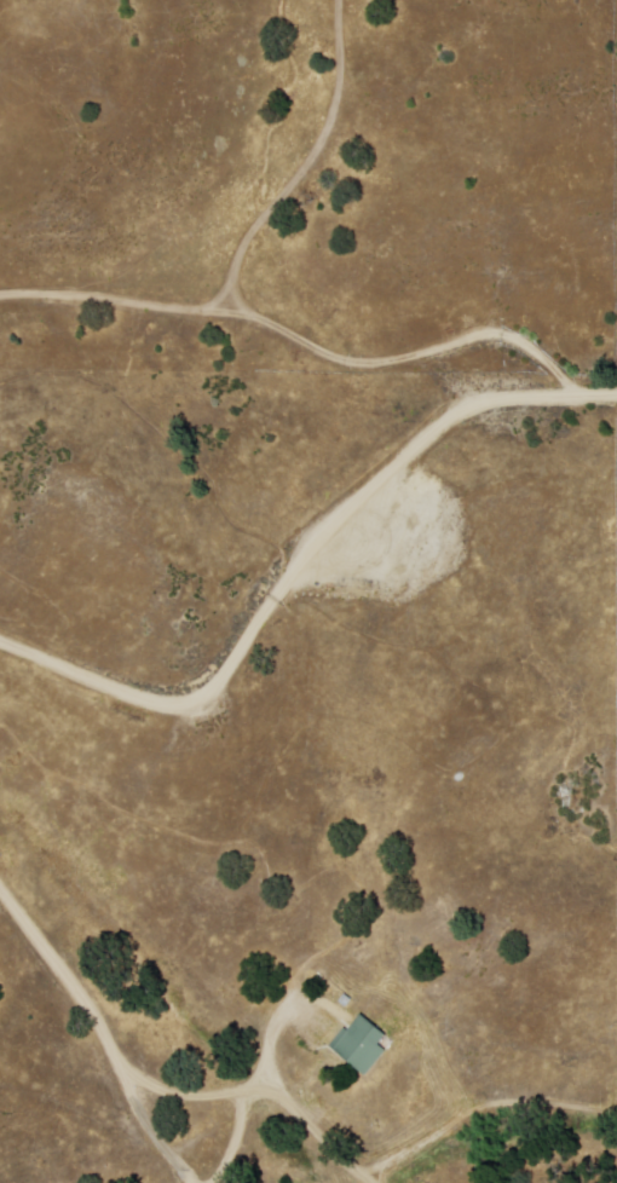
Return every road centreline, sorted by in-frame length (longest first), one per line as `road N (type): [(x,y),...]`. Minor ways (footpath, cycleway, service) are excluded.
road 1 (residential): [(0,645),(163,708),(217,688),(312,542),(467,408),(572,398)]
road 2 (residential): [(616,1114),(519,1104),(473,1114),(359,1173),(263,1080),(214,1182)]
road 3 (residential): [(193,1182),(150,1133),(64,976),(0,888)]
road 4 (track): [(342,0),(339,91),(313,158),(243,246),(232,285),(249,317)]

